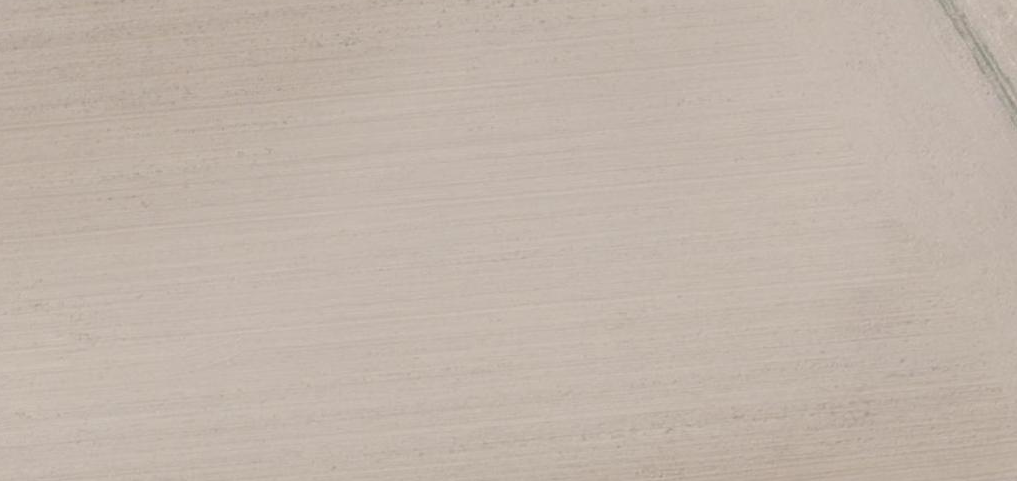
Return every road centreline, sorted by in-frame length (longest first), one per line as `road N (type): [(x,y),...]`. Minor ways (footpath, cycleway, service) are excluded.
road 1 (track): [(934,0),(1016,135)]

